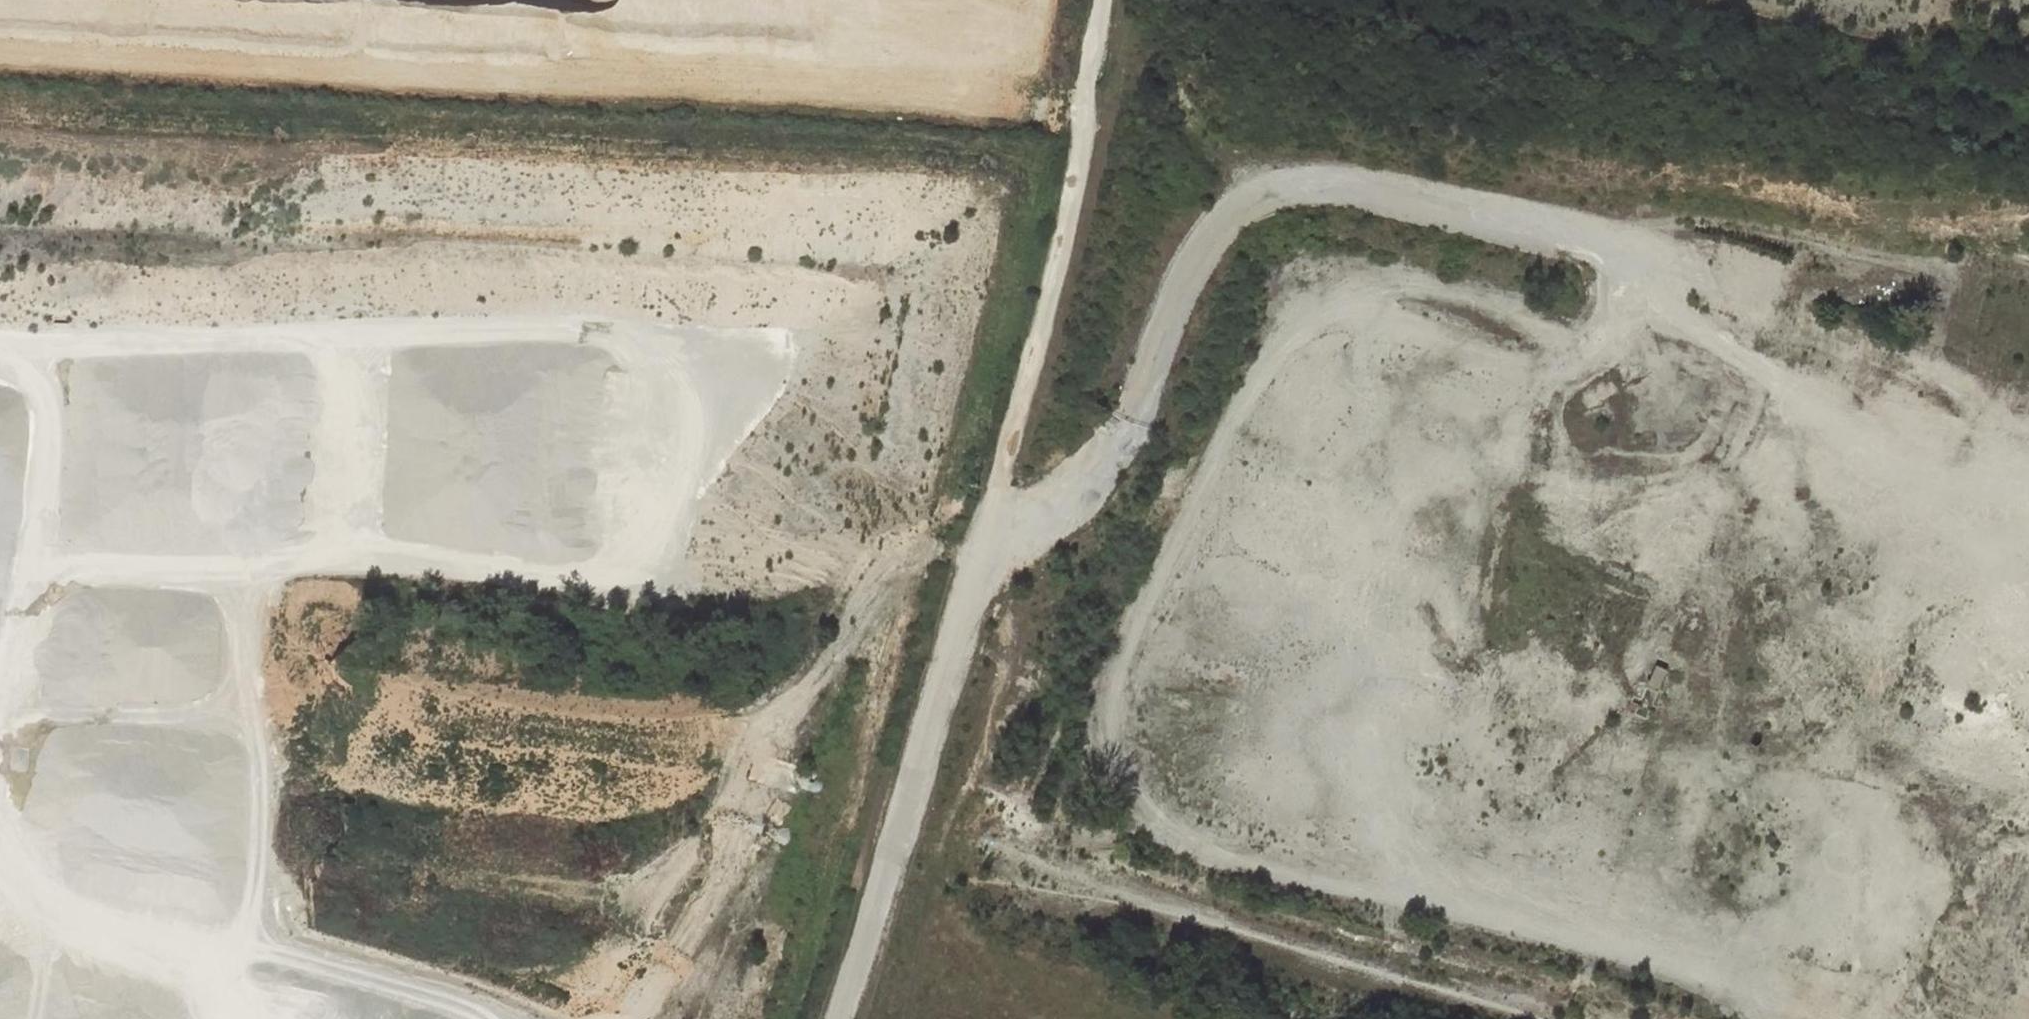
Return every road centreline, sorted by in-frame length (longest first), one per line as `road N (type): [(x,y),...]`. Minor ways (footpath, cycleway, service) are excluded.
road 1 (unclassified): [(1133,413),(1090,482),(983,557),(838,1018)]
road 2 (track): [(1112,0),(983,557)]

